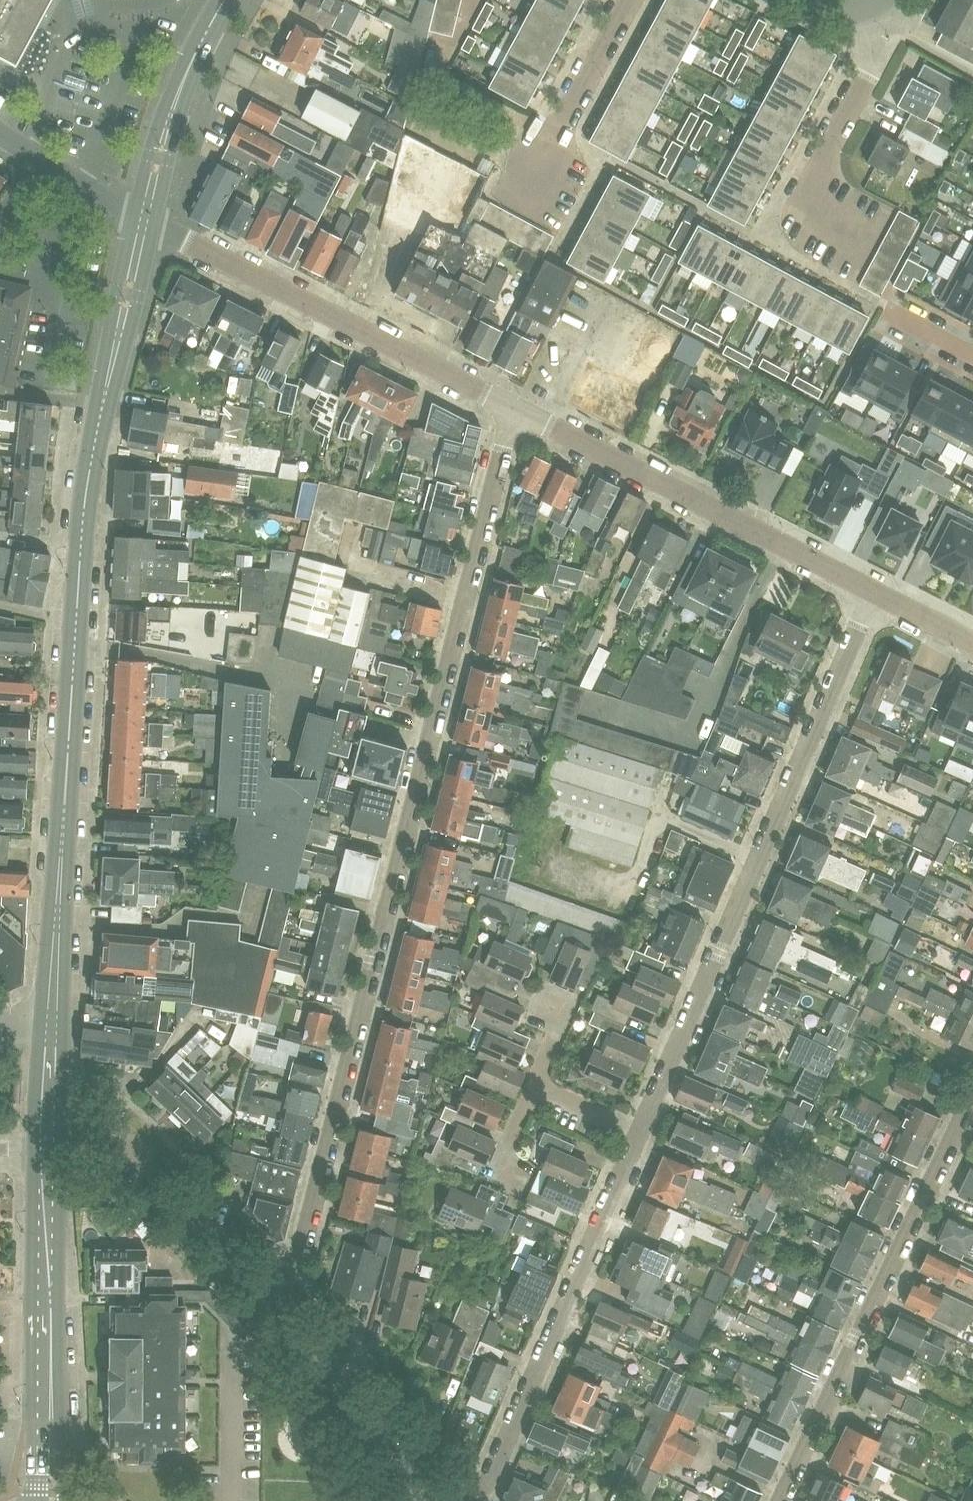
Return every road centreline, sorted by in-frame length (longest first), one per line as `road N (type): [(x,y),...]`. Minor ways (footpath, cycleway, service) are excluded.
road 1 (residential): [(270,1297),(321,1213),(513,408)]
road 2 (tertiary): [(52,1027),(84,513),(103,390),(144,218)]
road 3 (residential): [(883,597),(645,1138)]
road 4 (residential): [(780,1500),(972,1096)]
road 5 (unclassified): [(883,597),(513,408)]
road 6 (unclassified): [(513,408),(144,218)]
road 7 (residential): [(645,1138),(501,1479),(474,1500)]
road 8 (tertiary): [(46,1500),(46,1155)]
road 9 (residential): [(866,256),(825,234),(809,212),(810,193),(877,66),(865,11)]
road 10 (residential): [(427,1500),(270,1297)]
road 11 (tertiary): [(144,218),(175,103),(225,0)]
road 12 (residential): [(566,198),(539,170),(629,0)]
road 13 (residential): [(270,1297),(118,1143)]
road 14 (residential): [(144,218),(0,134)]
road 15 (tertiary): [(46,1155),(52,1027)]

